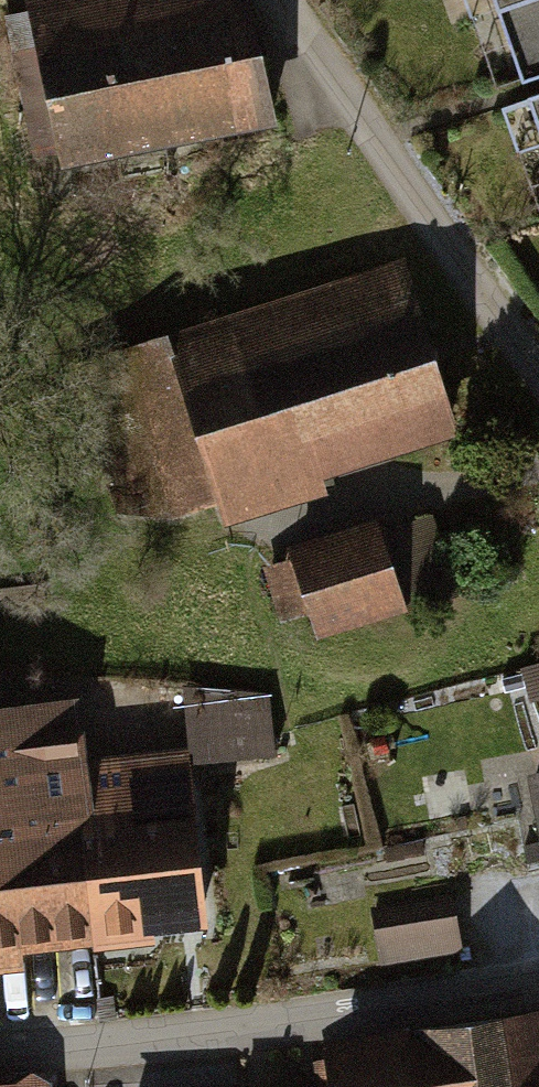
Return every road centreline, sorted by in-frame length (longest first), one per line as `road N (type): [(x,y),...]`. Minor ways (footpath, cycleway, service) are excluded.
road 1 (residential): [(0,1053),(251,1028),(538,983)]
road 2 (residential): [(273,0),(538,368)]

